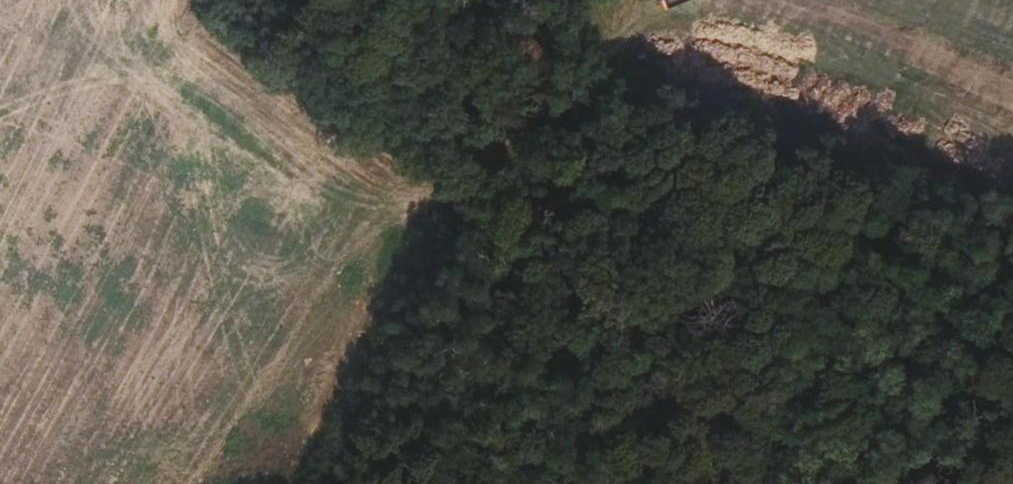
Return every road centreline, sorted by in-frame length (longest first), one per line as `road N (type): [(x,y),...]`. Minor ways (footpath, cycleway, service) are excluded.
road 1 (track): [(514,111),(468,200),(357,483)]

